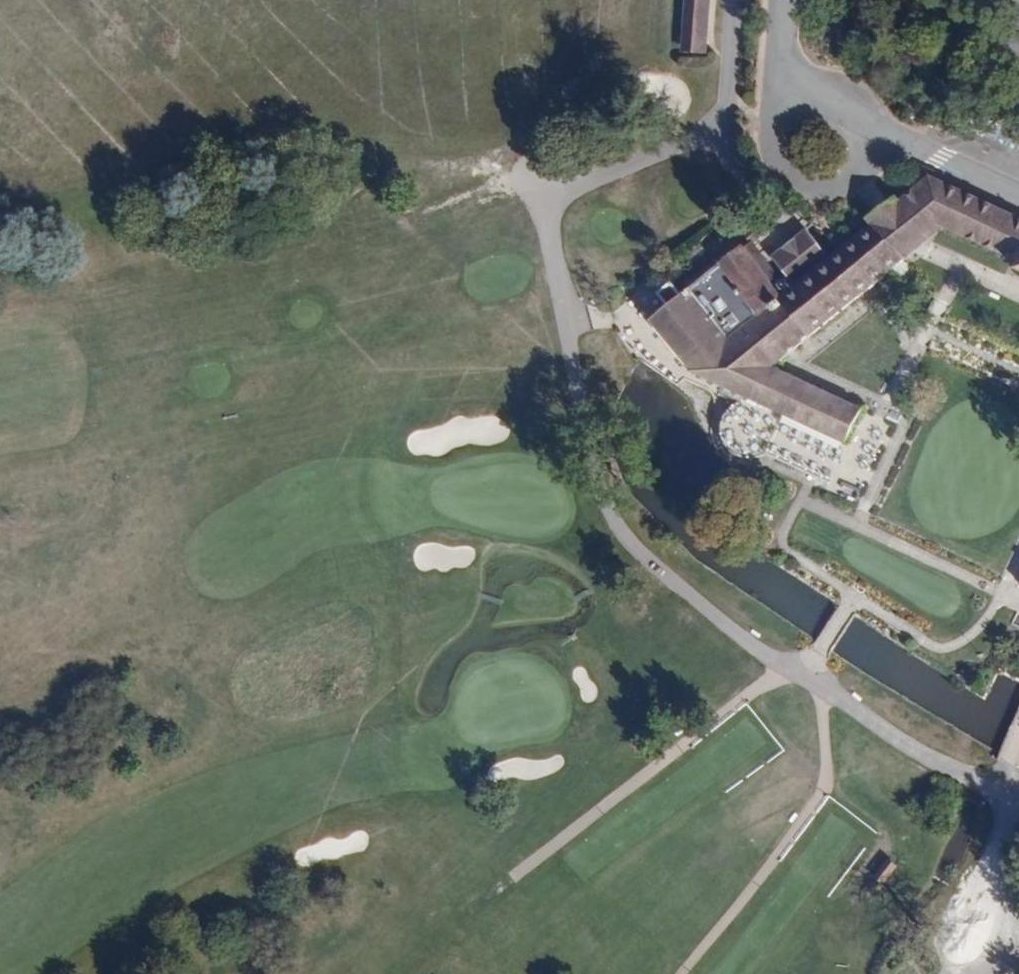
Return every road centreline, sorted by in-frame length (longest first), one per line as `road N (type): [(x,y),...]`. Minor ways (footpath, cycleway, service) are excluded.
road 1 (residential): [(1018,206),(909,154),(828,152),(791,53),(794,0)]

